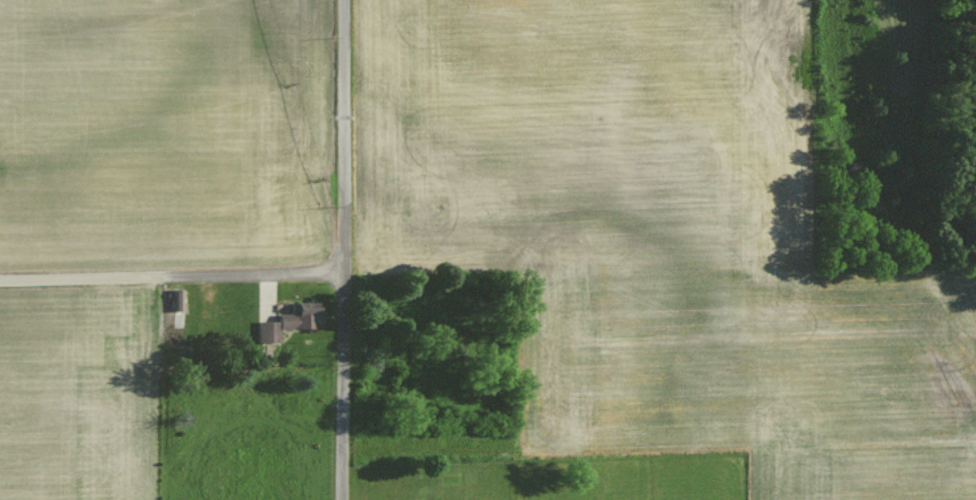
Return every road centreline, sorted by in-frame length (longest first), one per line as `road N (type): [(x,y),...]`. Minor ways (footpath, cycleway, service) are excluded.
road 1 (residential): [(338,499),(339,0)]
road 2 (residential): [(0,277),(342,269)]

